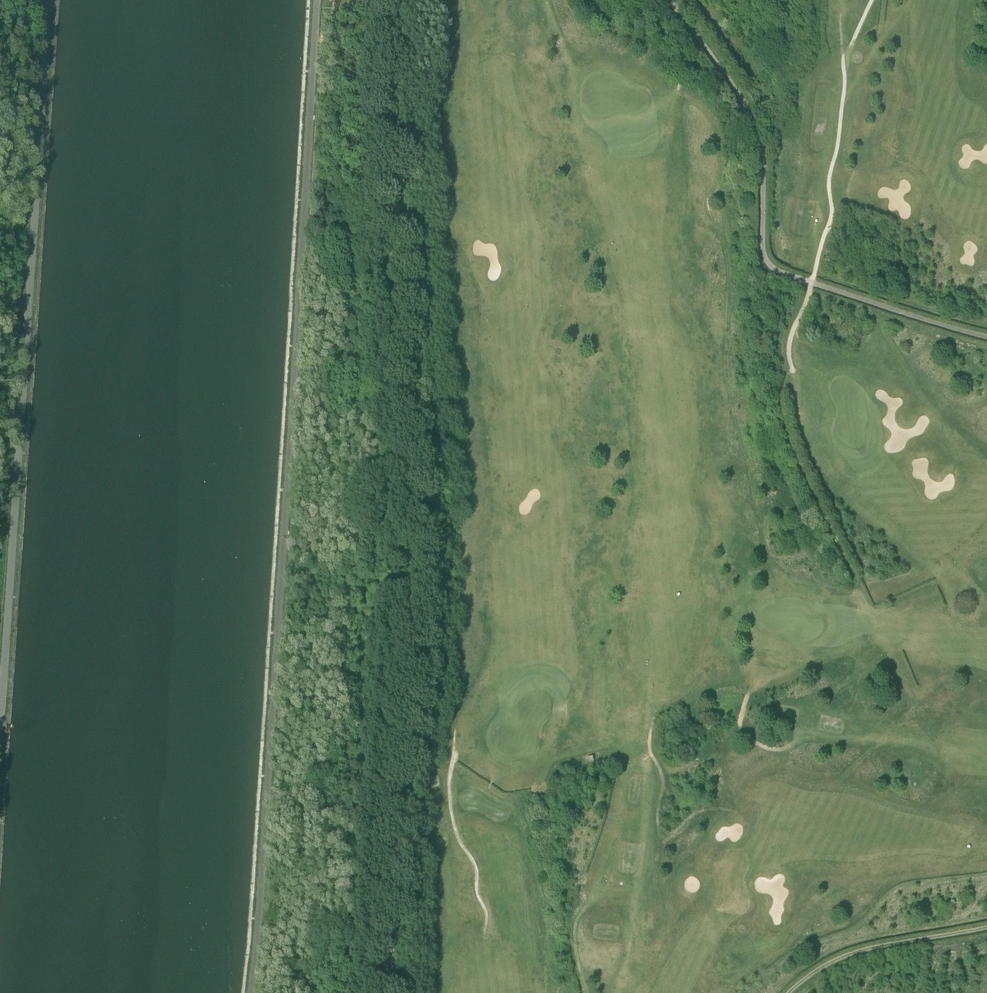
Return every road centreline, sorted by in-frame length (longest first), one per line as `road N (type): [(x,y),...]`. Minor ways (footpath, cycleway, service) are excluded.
road 1 (unclassified): [(395,0),(391,151),(415,500),(413,660),(383,992)]
road 2 (track): [(789,992),(851,952),(986,928)]

